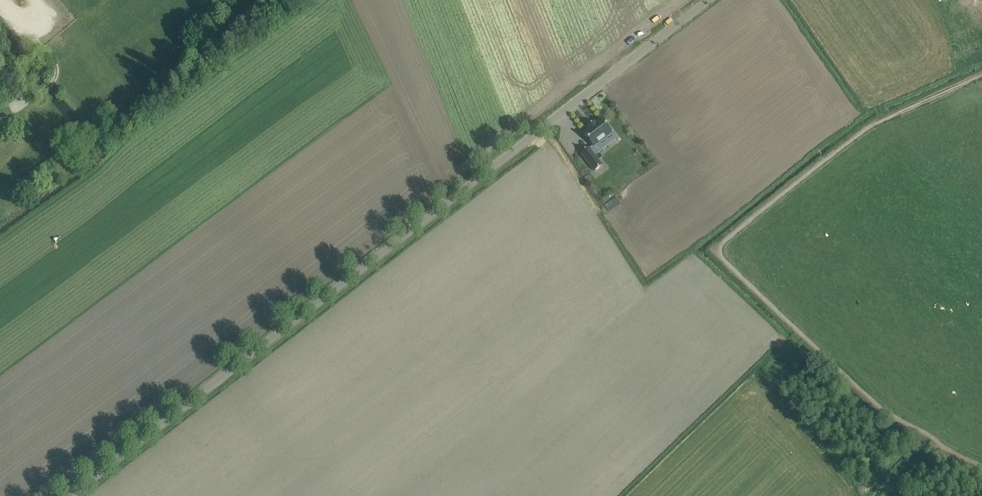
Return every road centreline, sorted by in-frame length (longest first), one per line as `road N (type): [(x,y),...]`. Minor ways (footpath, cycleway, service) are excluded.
road 1 (unclassified): [(67,495),(708,0)]
road 2 (track): [(981,77),(863,134),(721,252),(728,268),(891,416),(981,467)]

